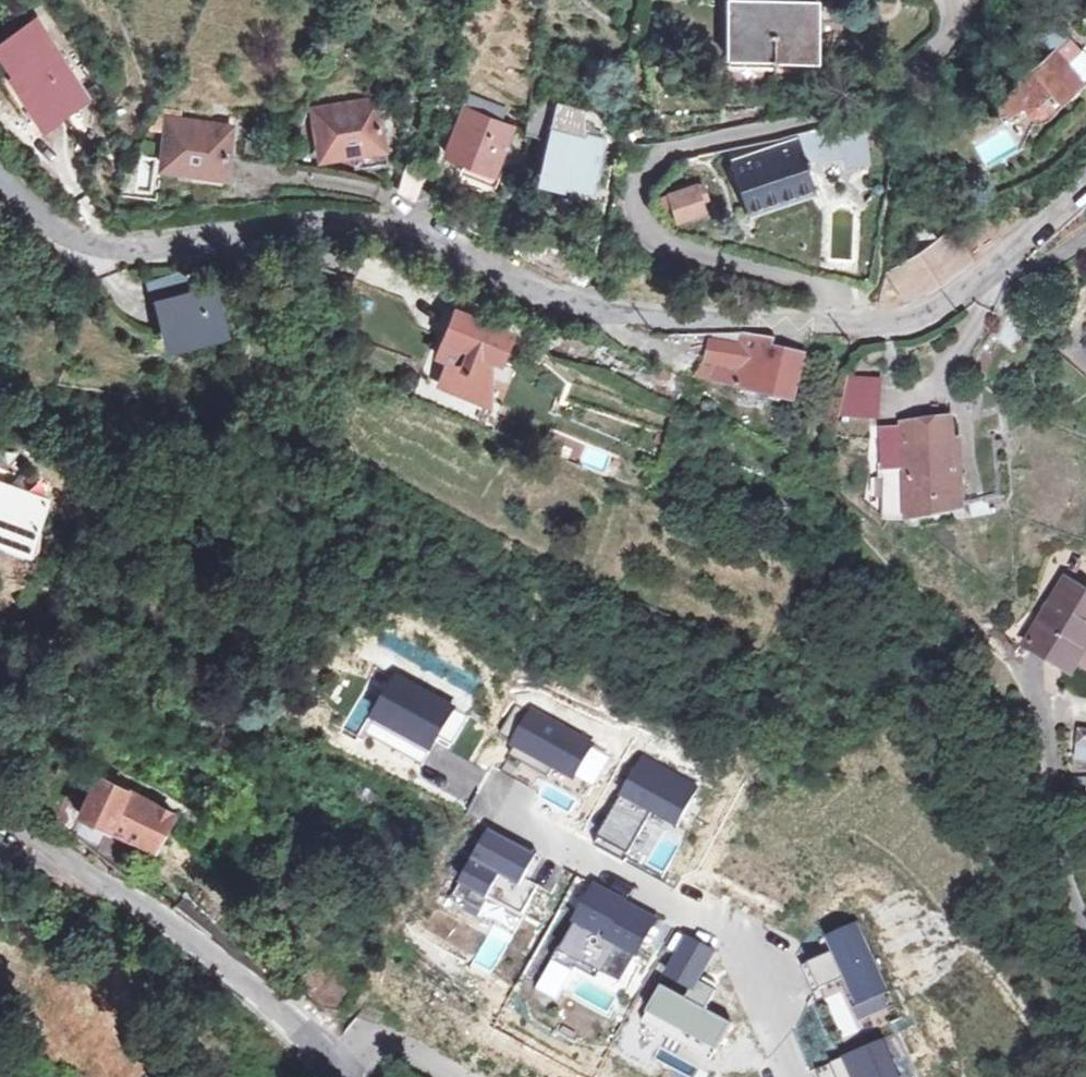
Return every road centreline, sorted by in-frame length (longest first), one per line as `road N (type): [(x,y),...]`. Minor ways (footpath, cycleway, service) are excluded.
road 1 (residential): [(0,175),(78,242),(111,250),(181,236),(388,227),(485,278),(610,307),(846,321)]
road 2 (residential): [(846,321),(828,295),(787,276),(650,241),(623,207),(625,175),(652,146),(738,129),(887,82),(932,49),(941,13),(934,0)]
road 3 (unclassified): [(0,819),(172,922),(289,1014),(345,1076)]
road 4 (residential): [(1010,667),(1085,942)]
road 5 (residential): [(846,321),(911,313),(986,265),(1085,181)]

